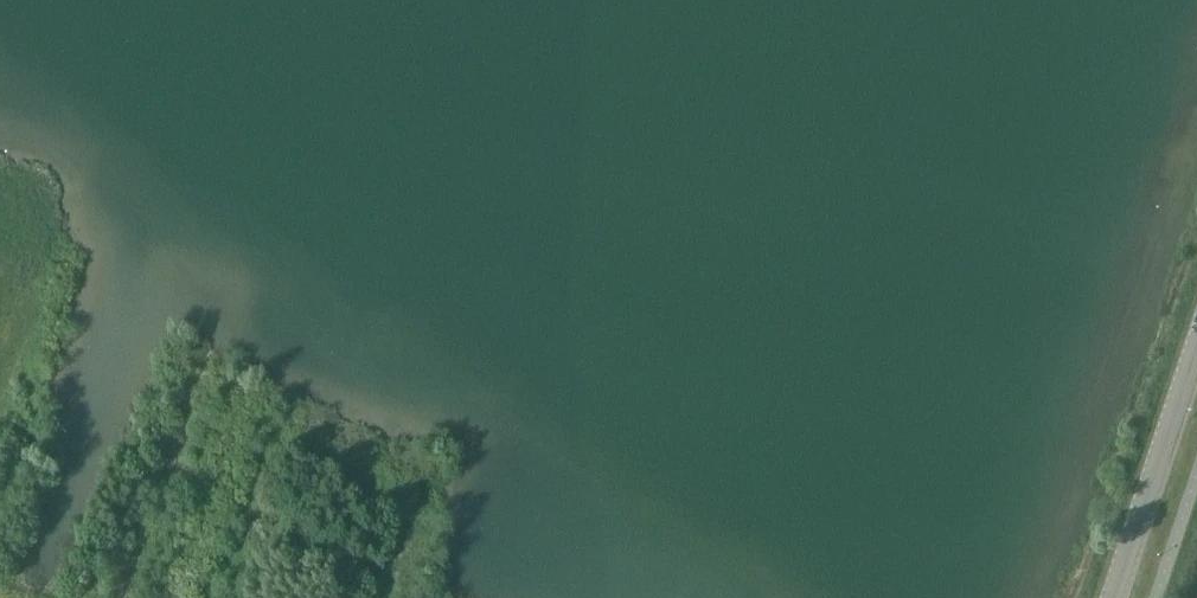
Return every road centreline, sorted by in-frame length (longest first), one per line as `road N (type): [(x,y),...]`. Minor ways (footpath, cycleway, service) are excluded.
road 1 (tertiary): [(1117,597),(1196,356)]

